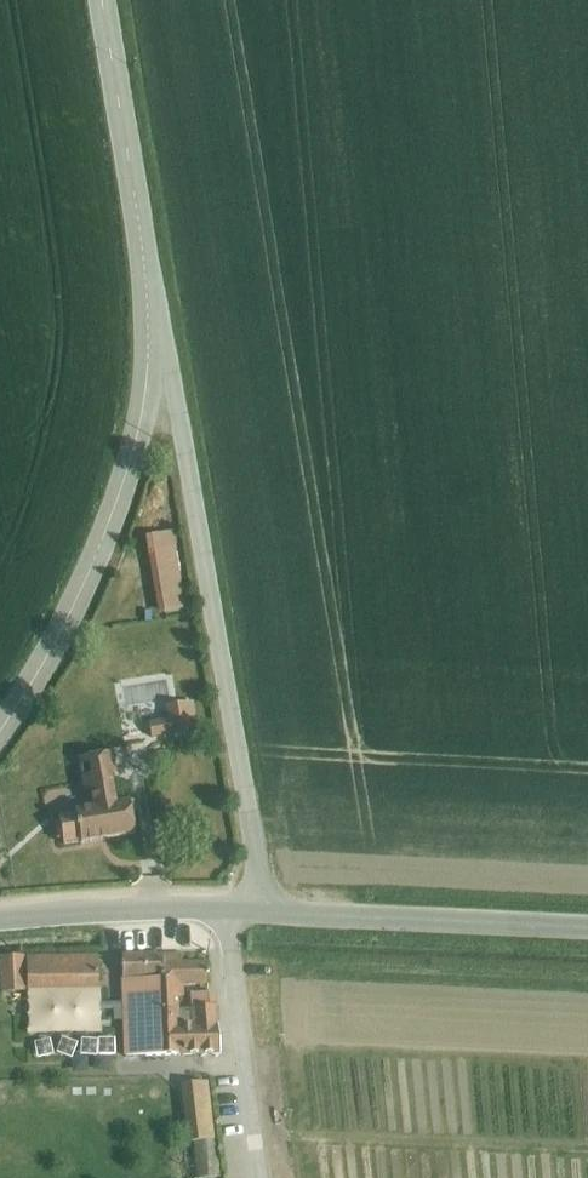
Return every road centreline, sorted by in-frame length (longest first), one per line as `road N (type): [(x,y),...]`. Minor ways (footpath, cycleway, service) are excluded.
road 1 (residential): [(146,300),(265,912)]
road 2 (tertiary): [(0,732),(37,676),(106,528),(147,381),(146,300)]
road 3 (unclassified): [(265,912),(587,927)]
road 4 (tertiary): [(146,300),(101,0)]
road 5 (residential): [(260,1177),(226,908)]
road 6 (unclassified): [(0,920),(226,908)]

